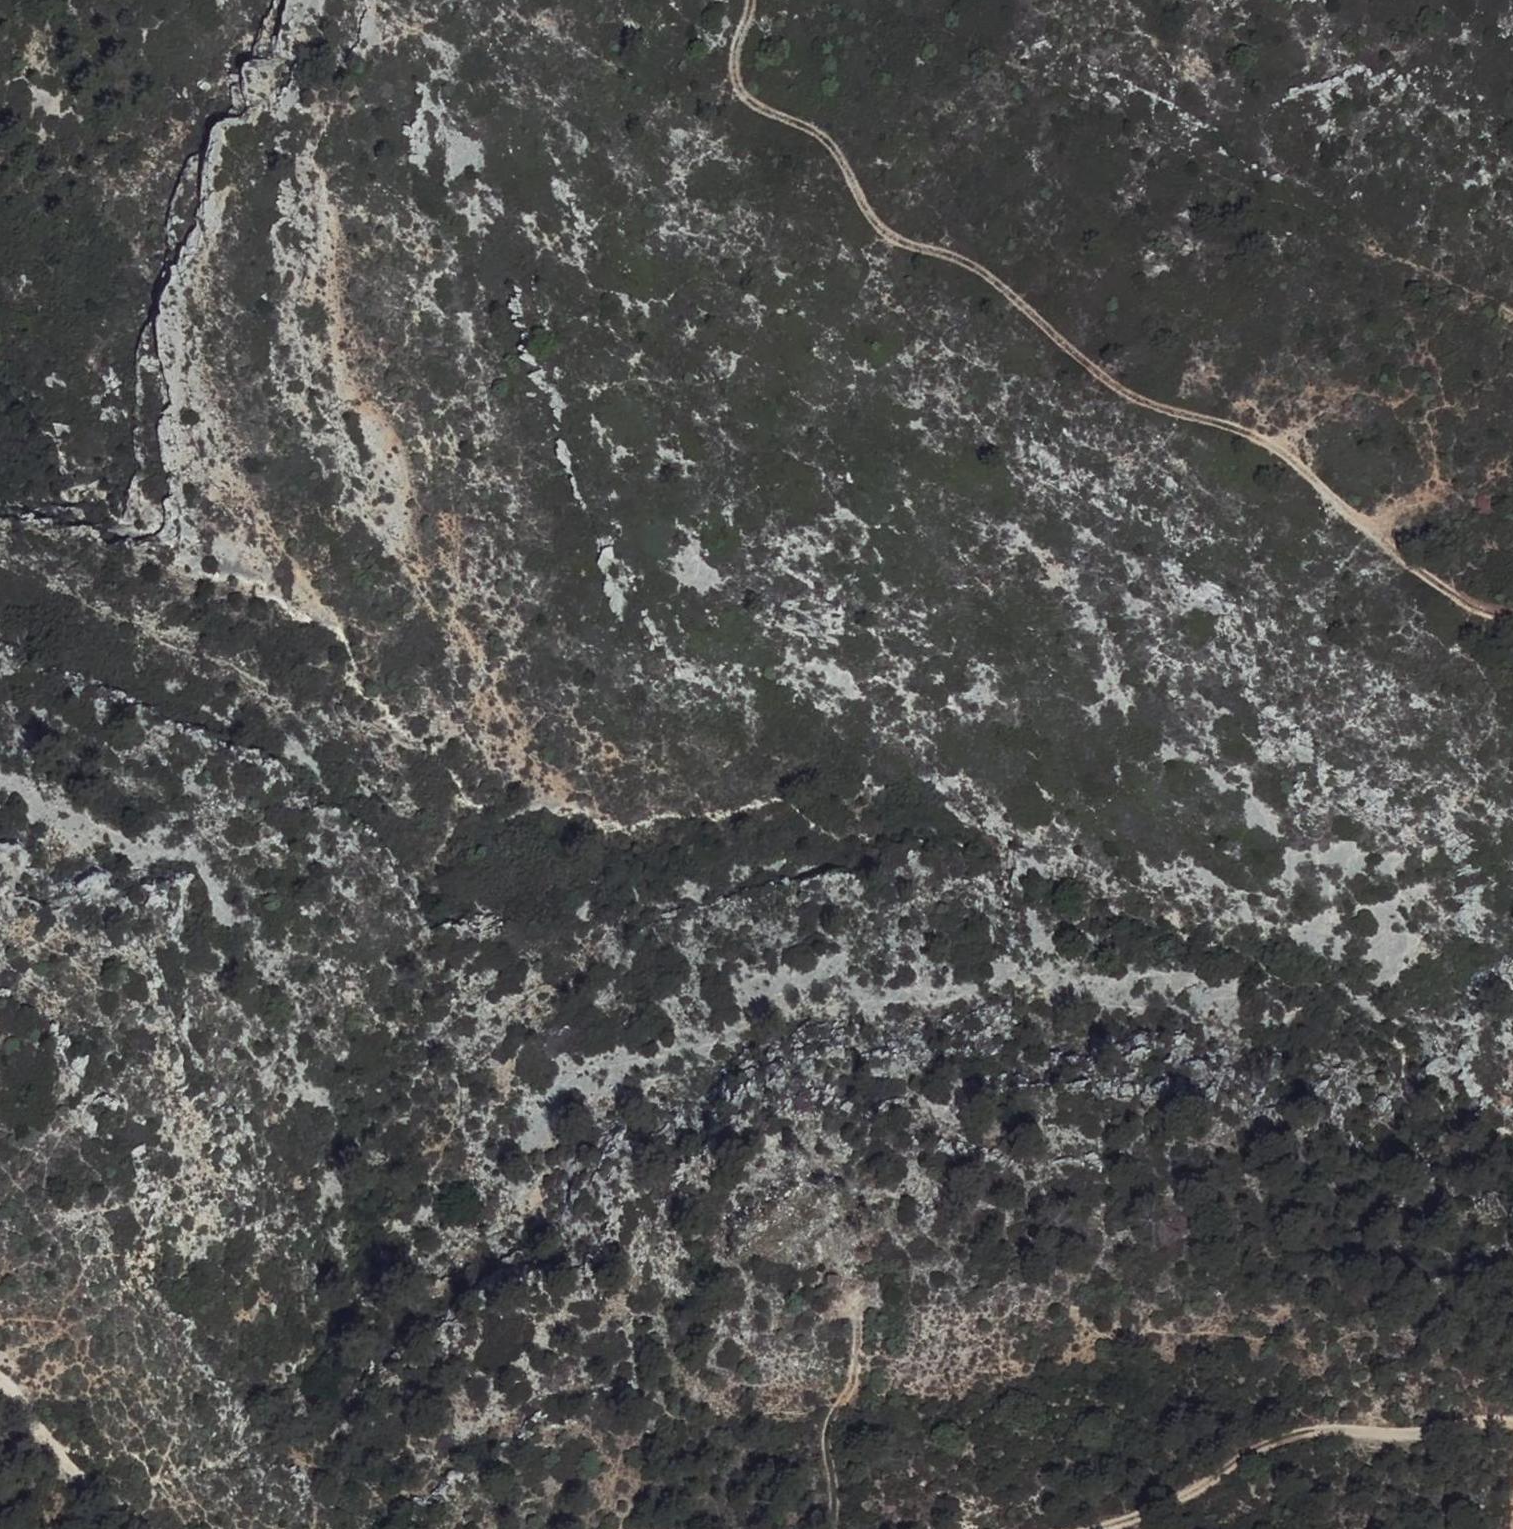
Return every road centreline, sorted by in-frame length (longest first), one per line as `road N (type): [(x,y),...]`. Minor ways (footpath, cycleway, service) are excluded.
road 1 (track): [(1512,618),(1474,611),(1448,595),(1268,441),(1155,409),(1104,376),(981,271),(872,231),(827,141),(747,102),(730,48),(745,0)]
road 2 (track): [(1084,1528),(1153,1513),(1274,1440),(1512,1425)]
road 3 (track): [(0,1392),(132,1528)]

